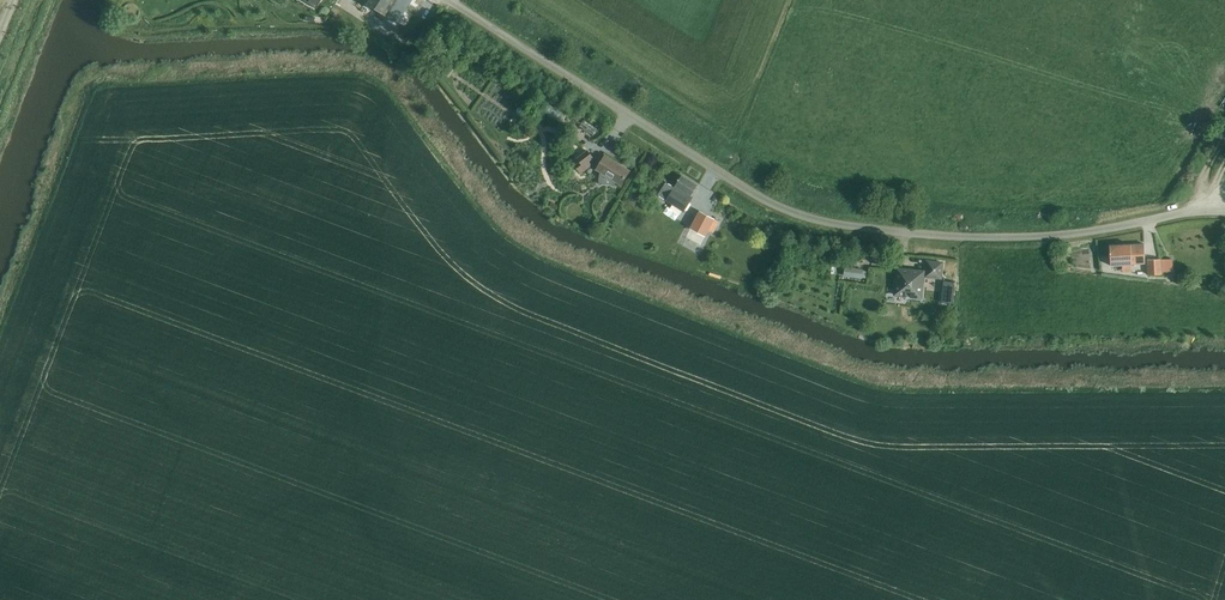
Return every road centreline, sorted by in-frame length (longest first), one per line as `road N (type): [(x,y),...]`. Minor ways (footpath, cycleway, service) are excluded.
road 1 (unclassified): [(1224,210),(1040,238),(970,240),(804,217),(755,197),(444,0)]

